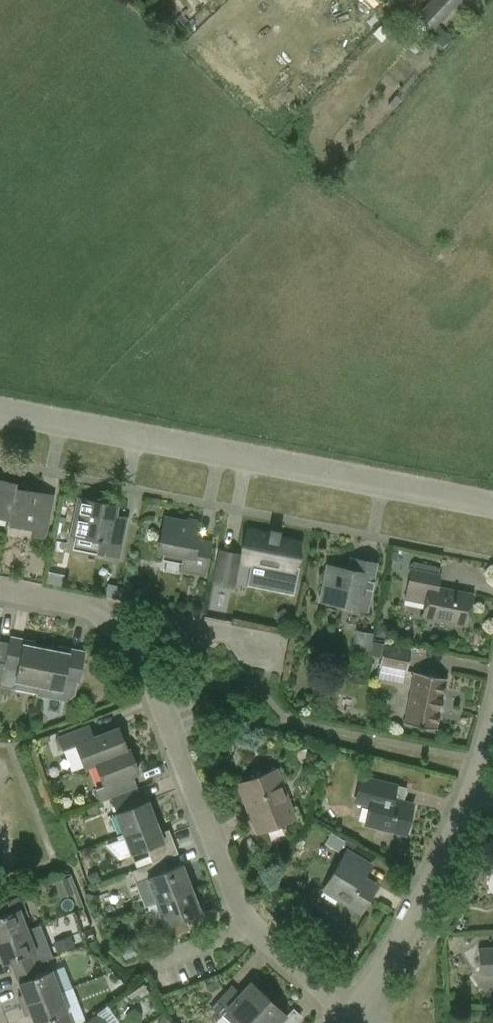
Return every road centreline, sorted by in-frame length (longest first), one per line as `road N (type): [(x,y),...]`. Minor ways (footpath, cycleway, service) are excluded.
road 1 (residential): [(0,413),(492,504)]
road 2 (residential): [(251,927),(140,649)]
road 3 (residential): [(348,1012),(402,943),(478,787)]
road 4 (residential): [(279,643),(159,615),(140,649)]
road 5 (residential): [(140,649),(102,611),(0,587)]
road 6 (residential): [(348,1012),(251,927)]

